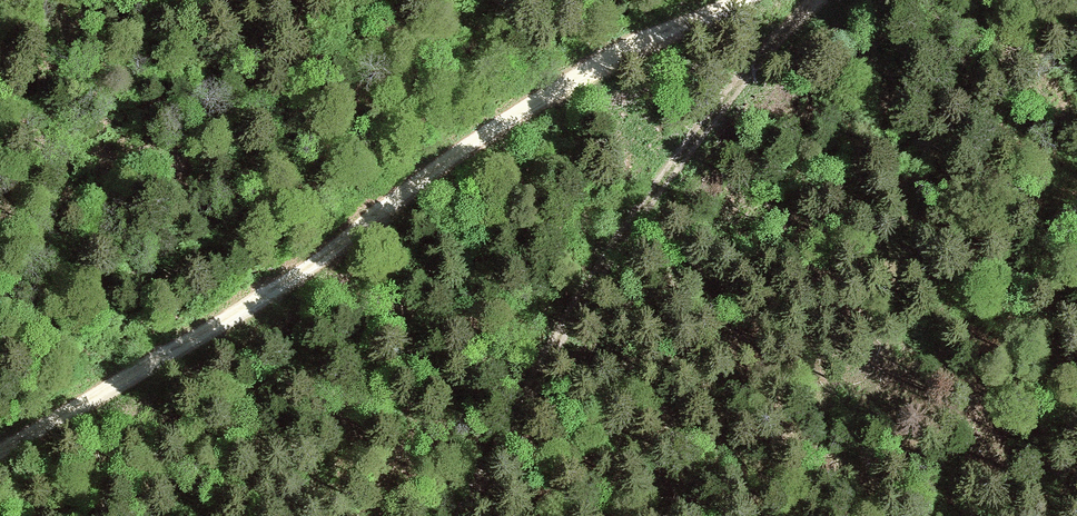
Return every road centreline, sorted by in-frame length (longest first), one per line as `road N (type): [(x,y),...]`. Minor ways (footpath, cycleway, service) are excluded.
road 1 (track): [(0,444),(287,302),(710,0)]
road 2 (track): [(458,515),(514,392),(691,142),(804,0)]

